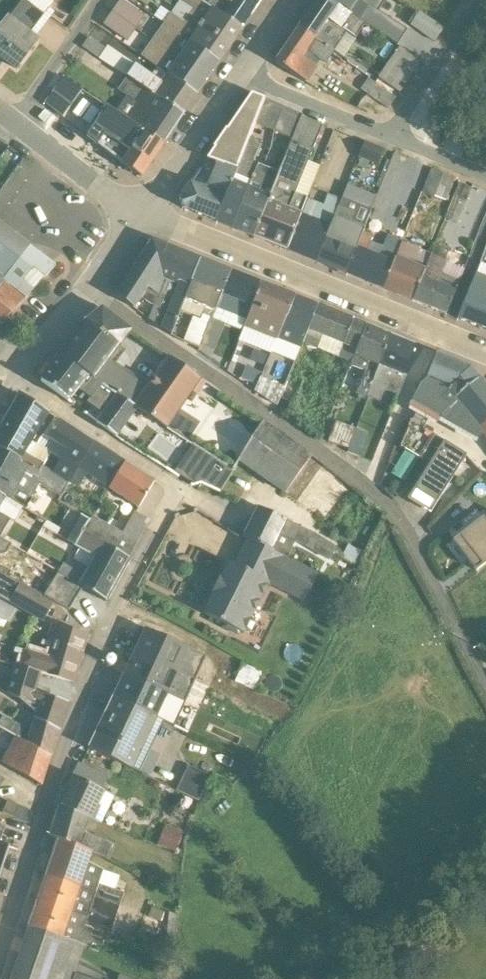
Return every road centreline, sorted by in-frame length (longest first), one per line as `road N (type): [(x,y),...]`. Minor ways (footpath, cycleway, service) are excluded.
road 1 (residential): [(86,289),(375,493),(485,677)]
road 2 (residential): [(0,955),(100,636),(176,489)]
road 3 (residential): [(141,214),(485,354)]
road 4 (residential): [(295,0),(141,214)]
road 5 (residential): [(485,845),(356,946),(301,978)]
road 6 (residential): [(176,489),(39,394),(21,372)]
road 7 (unclassified): [(16,128),(104,0)]
road 8 (residential): [(16,128),(141,214)]

